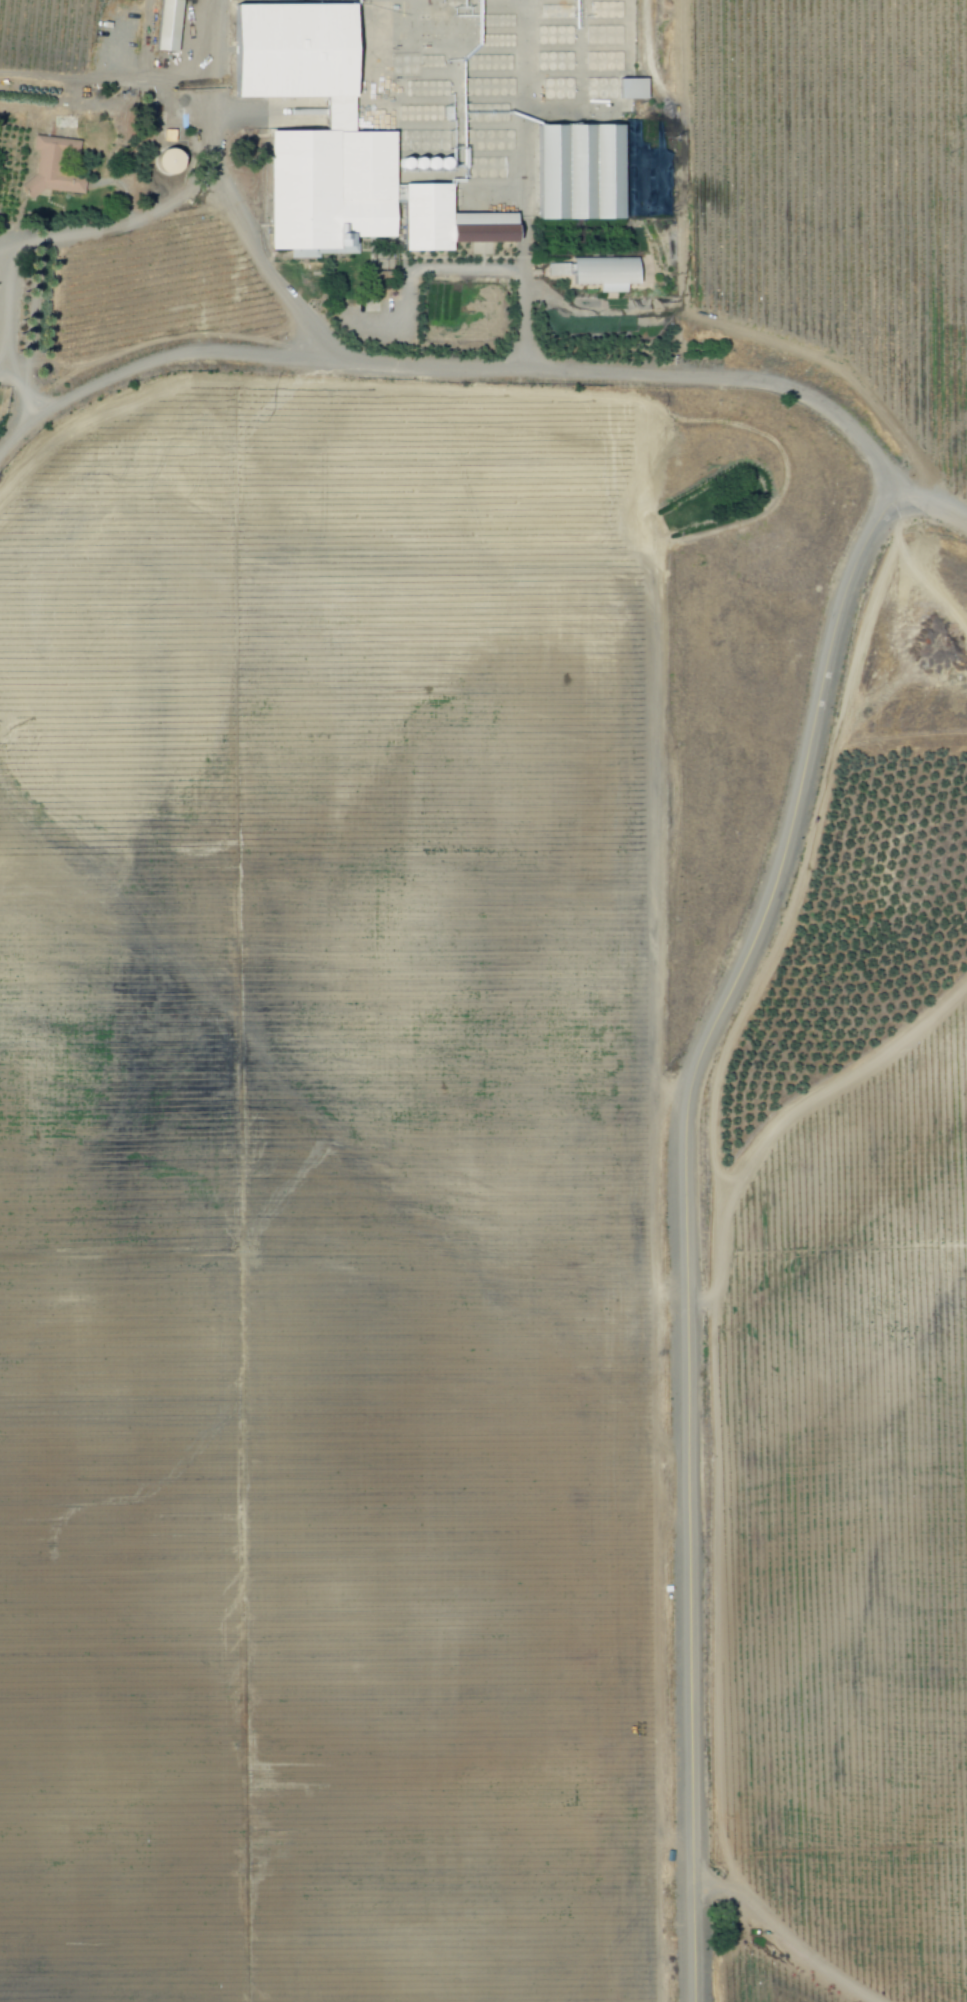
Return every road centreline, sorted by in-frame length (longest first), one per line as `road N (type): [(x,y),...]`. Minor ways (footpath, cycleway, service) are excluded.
road 1 (residential): [(908,490),(860,565),(788,857),(705,1054),(692,1106),(697,2001)]
road 2 (residential): [(0,469),(29,434),(101,389),(184,357),(762,383),(814,399),(858,433),(908,490)]

